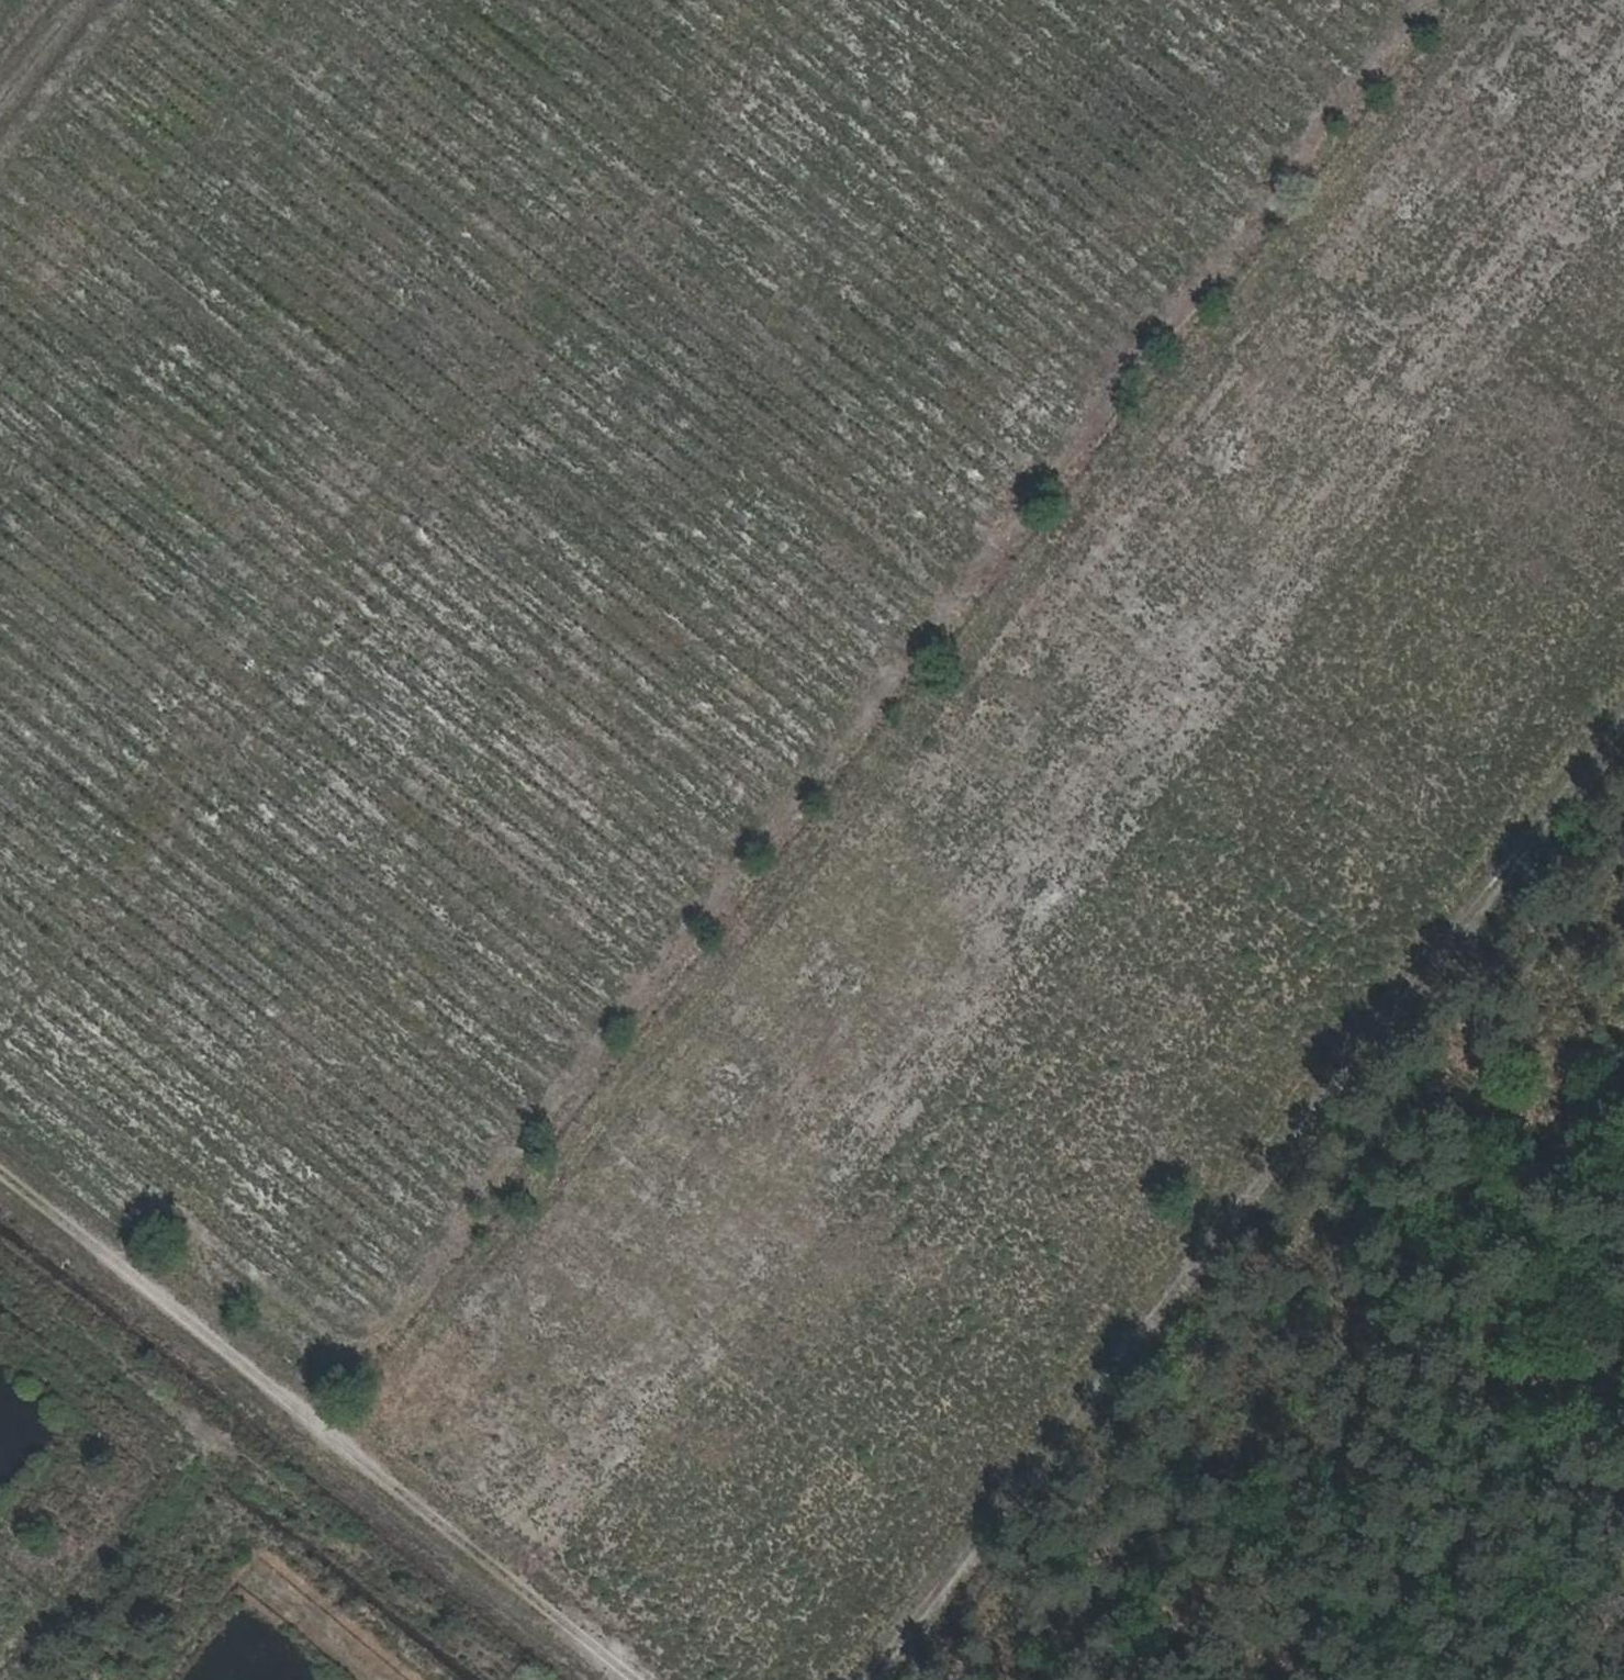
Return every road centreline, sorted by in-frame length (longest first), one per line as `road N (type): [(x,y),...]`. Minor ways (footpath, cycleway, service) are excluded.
road 1 (track): [(857,1679),(1623,709)]
road 2 (track): [(640,1679),(0,1168)]
road 3 (track): [(517,1679),(0,1269)]
road 4 (track): [(0,97),(77,0)]

